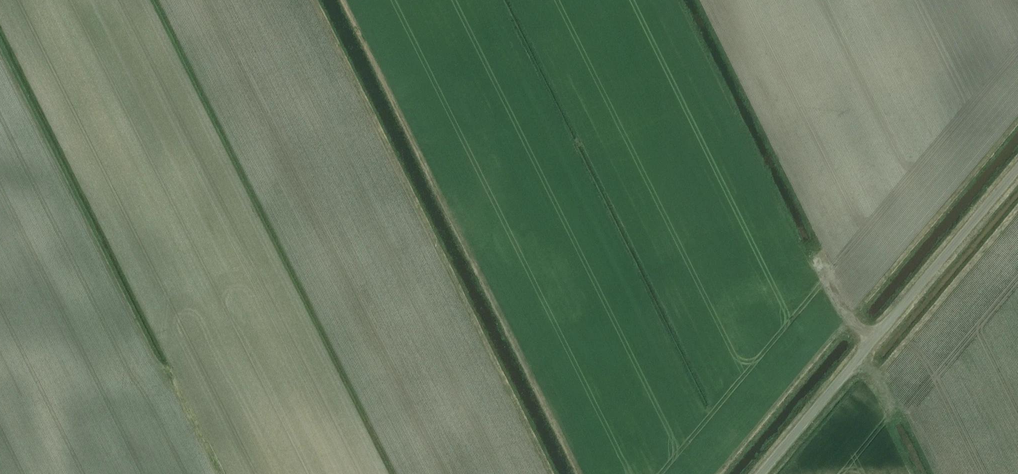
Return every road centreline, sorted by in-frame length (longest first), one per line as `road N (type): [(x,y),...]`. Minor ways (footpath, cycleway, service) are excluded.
road 1 (unclassified): [(766,473),(1017,173)]

